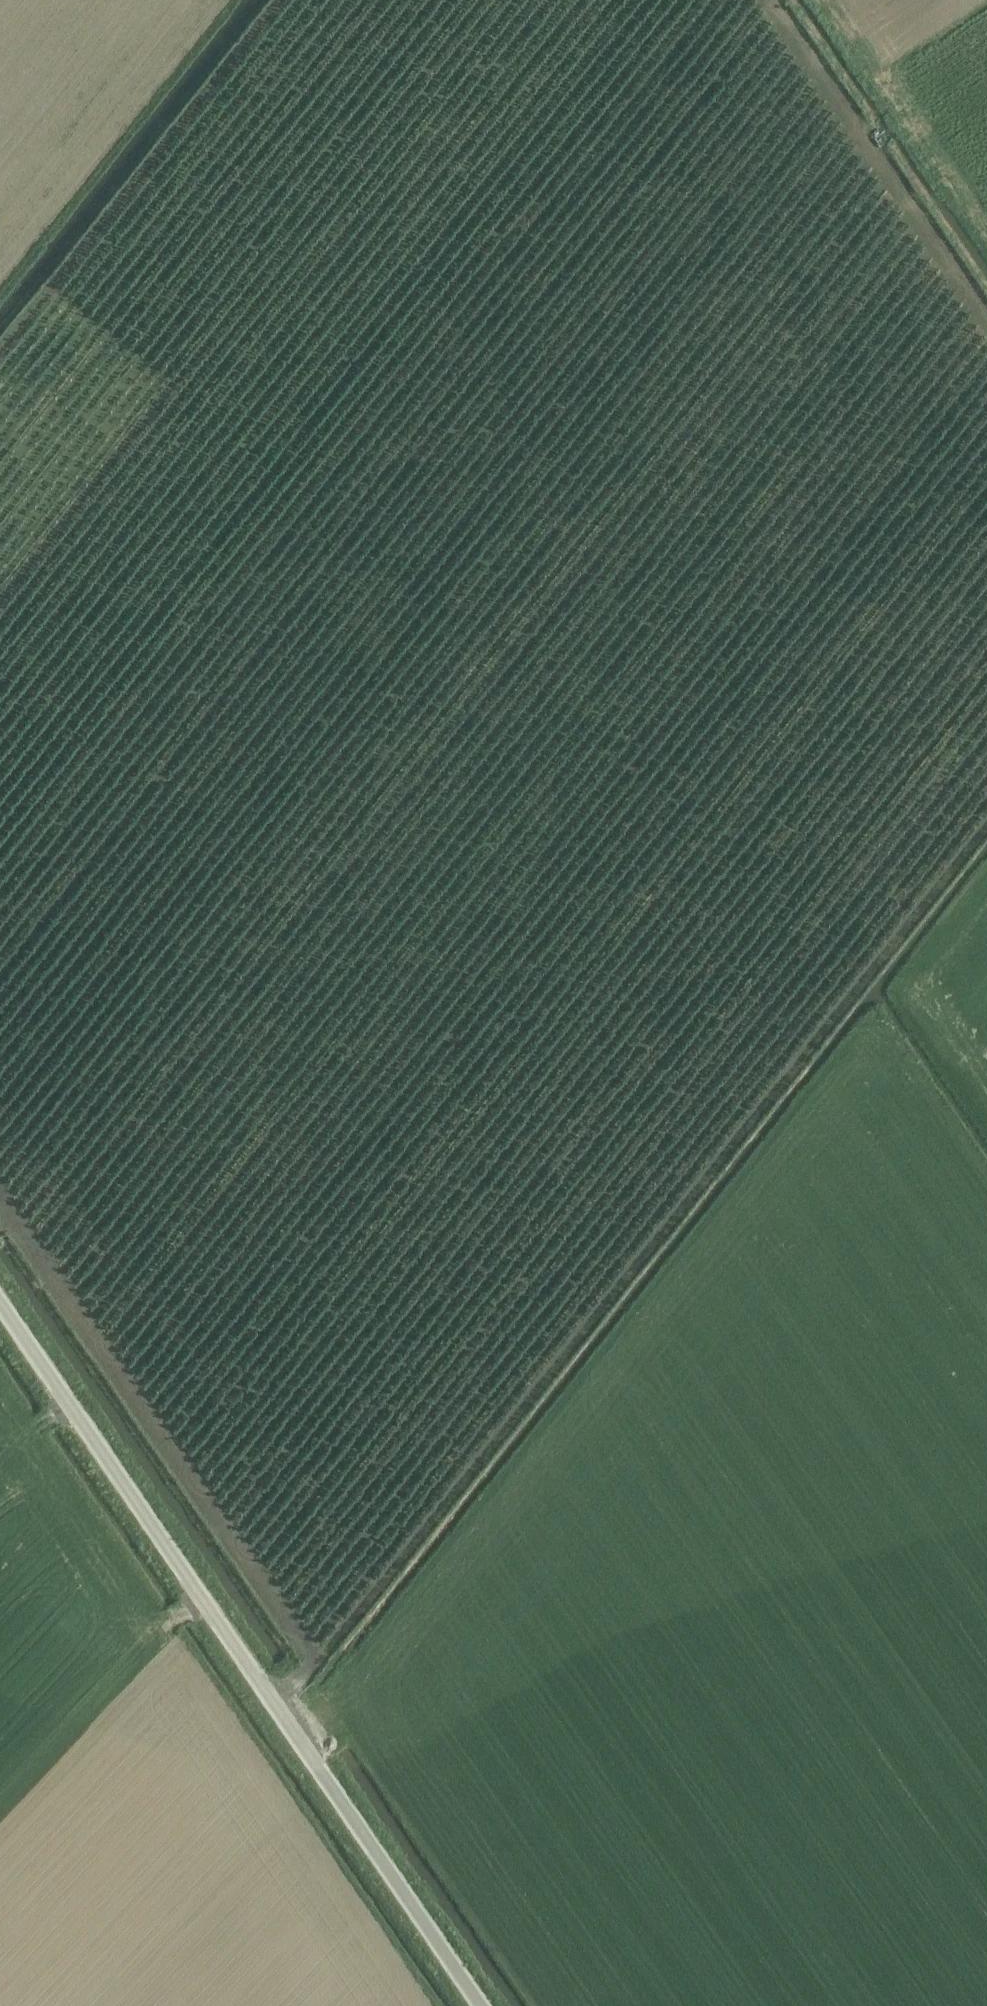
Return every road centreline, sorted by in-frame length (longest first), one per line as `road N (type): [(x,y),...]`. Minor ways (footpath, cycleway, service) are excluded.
road 1 (unclassified): [(474,2005),(269,1712),(0,1285)]

